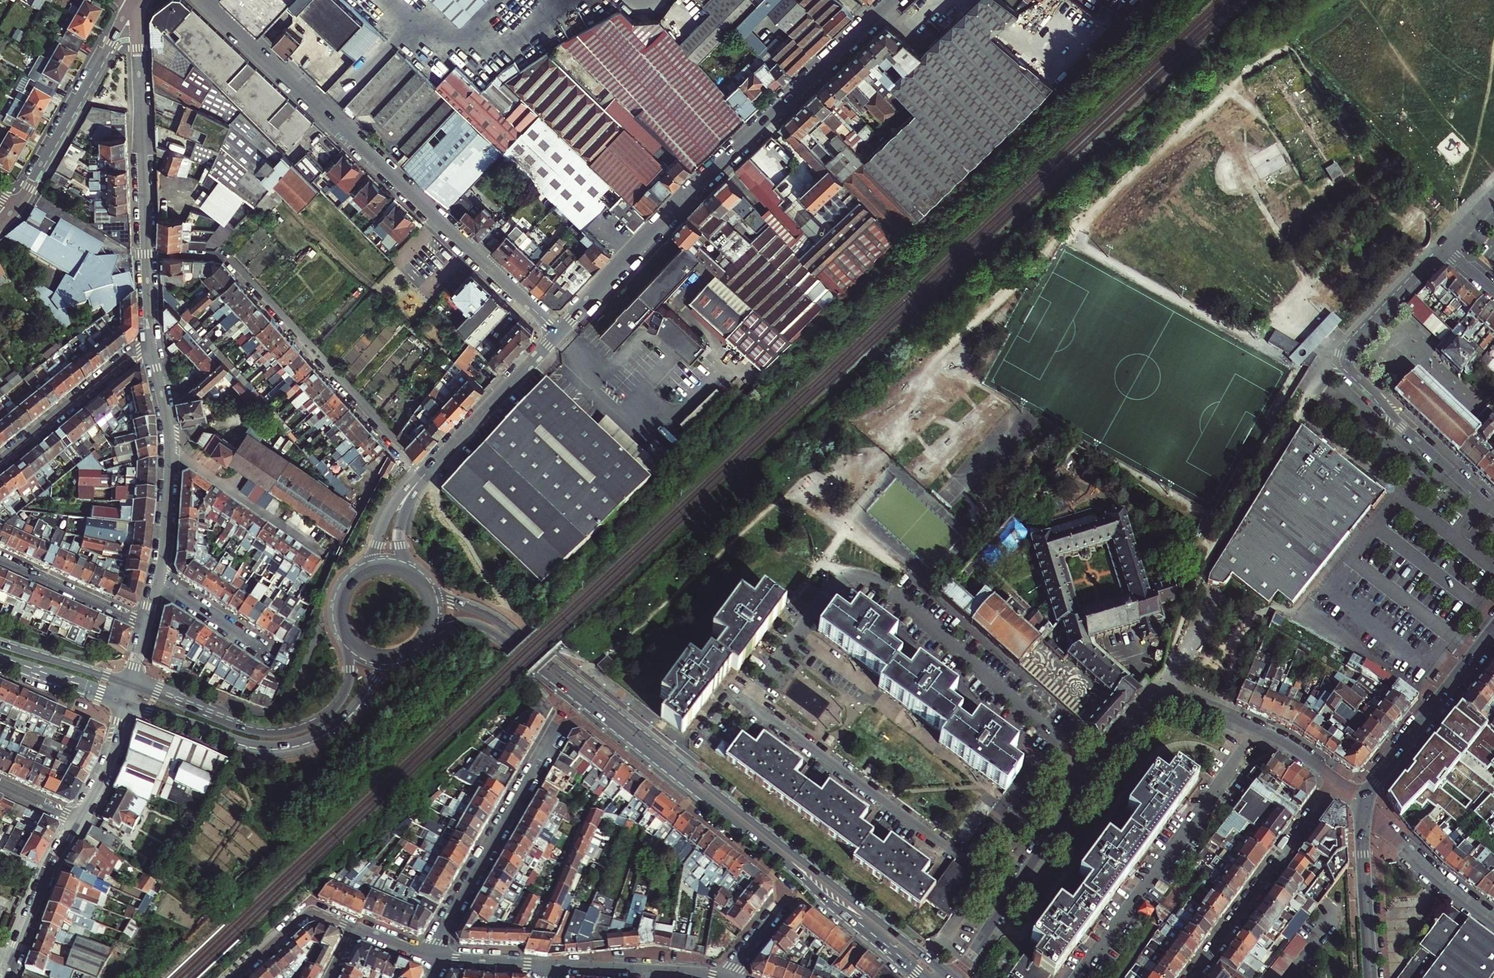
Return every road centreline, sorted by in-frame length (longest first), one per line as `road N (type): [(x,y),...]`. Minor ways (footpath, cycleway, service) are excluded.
road 1 (secondary): [(948,977),(506,628),(421,582)]
road 2 (secondary): [(420,643),(457,622),(493,631),(918,977)]
road 3 (residential): [(207,0),(559,331)]
road 4 (residential): [(1095,775),(895,593),(867,579),(842,579),(829,589),(752,705)]
road 5 (secondary): [(878,13),(559,331)]
road 6 (residential): [(147,252),(224,254),(426,473)]
road 7 (residential): [(1493,510),(1401,425),(1346,359),(1350,344),(1449,246)]
road 8 (residential): [(752,705),(1012,894)]
road 9 (secondary): [(127,701),(252,745),(291,745),(342,719),(397,657)]
road 10 (secondary): [(344,630),(347,694),(299,729),(250,732),(132,686)]
road 11 (residential): [(568,714),(792,890)]
road 12 (residential): [(427,956),(568,714)]
road 13 (tertiary): [(147,252),(136,5)]
road 14 (residential): [(1192,977),(1338,782)]
road 15 (tertiary): [(136,5),(15,214)]
road 16 (tertiary): [(159,580),(169,456),(151,341)]
road 17 (tertiary): [(1364,806),(1493,631)]
road 18 (residential): [(1338,782),(1270,736),(1164,694)]
road 19 (secondary): [(559,331),(426,473)]
road 20 (residential): [(151,341),(0,462)]
road 21 (residential): [(1493,922),(1364,806)]
road 22 (tertiary): [(5,977),(78,821)]
road 23 (tertiary): [(1371,977),(1364,806)]
road 24 (residential): [(0,561),(147,628)]
road 25 (residential): [(230,977),(310,908),(355,926)]
road 26 (residential): [(1012,894),(1095,775)]
road 27 (secondary): [(132,686),(0,644)]
road 28 (secondary): [(0,657),(127,701)]
road 29 (tertiary): [(78,821),(113,756),(127,701)]
road 30 (secondary): [(426,473),(395,503),(355,579)]
road 31 (residential): [(266,652),(159,580)]

